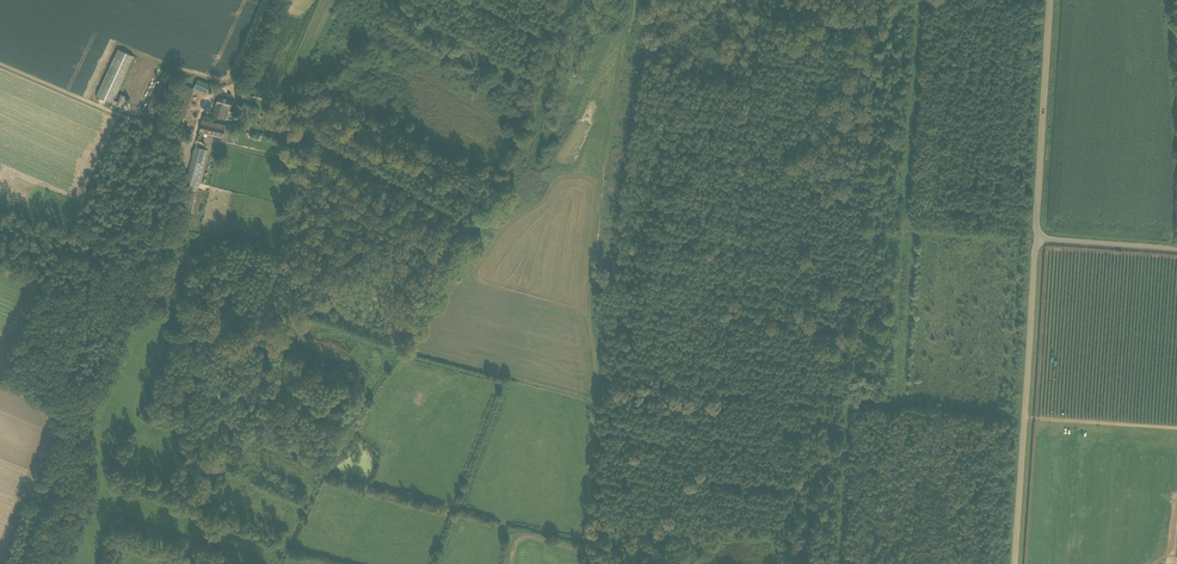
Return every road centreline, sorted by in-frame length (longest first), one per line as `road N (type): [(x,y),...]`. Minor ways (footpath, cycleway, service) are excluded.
road 1 (unclassified): [(0,64),(187,140),(206,101),(236,84),(274,0)]
road 2 (unclassified): [(1014,563),(1038,239)]
road 3 (track): [(139,306),(237,338),(321,314),(398,345)]
road 4 (track): [(398,345),(523,159),(507,141)]
road 5 (unclassified): [(1038,239),(1049,0)]
road 6 (track): [(398,345),(592,399)]
road 7 (track): [(121,116),(43,286)]
road 8 (track): [(187,140),(158,272),(139,306)]
road 9 (track): [(592,399),(588,554)]
road 10 (track): [(1176,428),(1024,417)]
road 11 (unclassified): [(1176,249),(1038,239)]
road 12 (track): [(907,228),(1038,239)]

